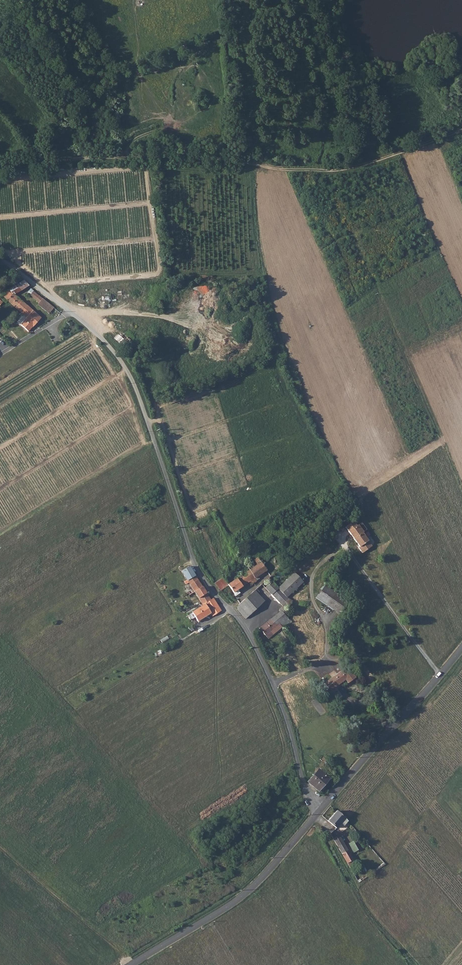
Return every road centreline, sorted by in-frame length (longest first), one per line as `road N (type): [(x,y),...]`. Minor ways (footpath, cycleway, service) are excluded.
road 1 (track): [(461,129),(336,169),(157,157),(0,167)]
road 2 (unclassified): [(245,630),(197,569),(128,370),(87,325),(0,260)]
road 3 (tertiary): [(130,964),(238,900),(320,811)]
road 4 (tertiary): [(320,811),(461,648)]
road 5 (unclassified): [(320,811),(245,630)]

